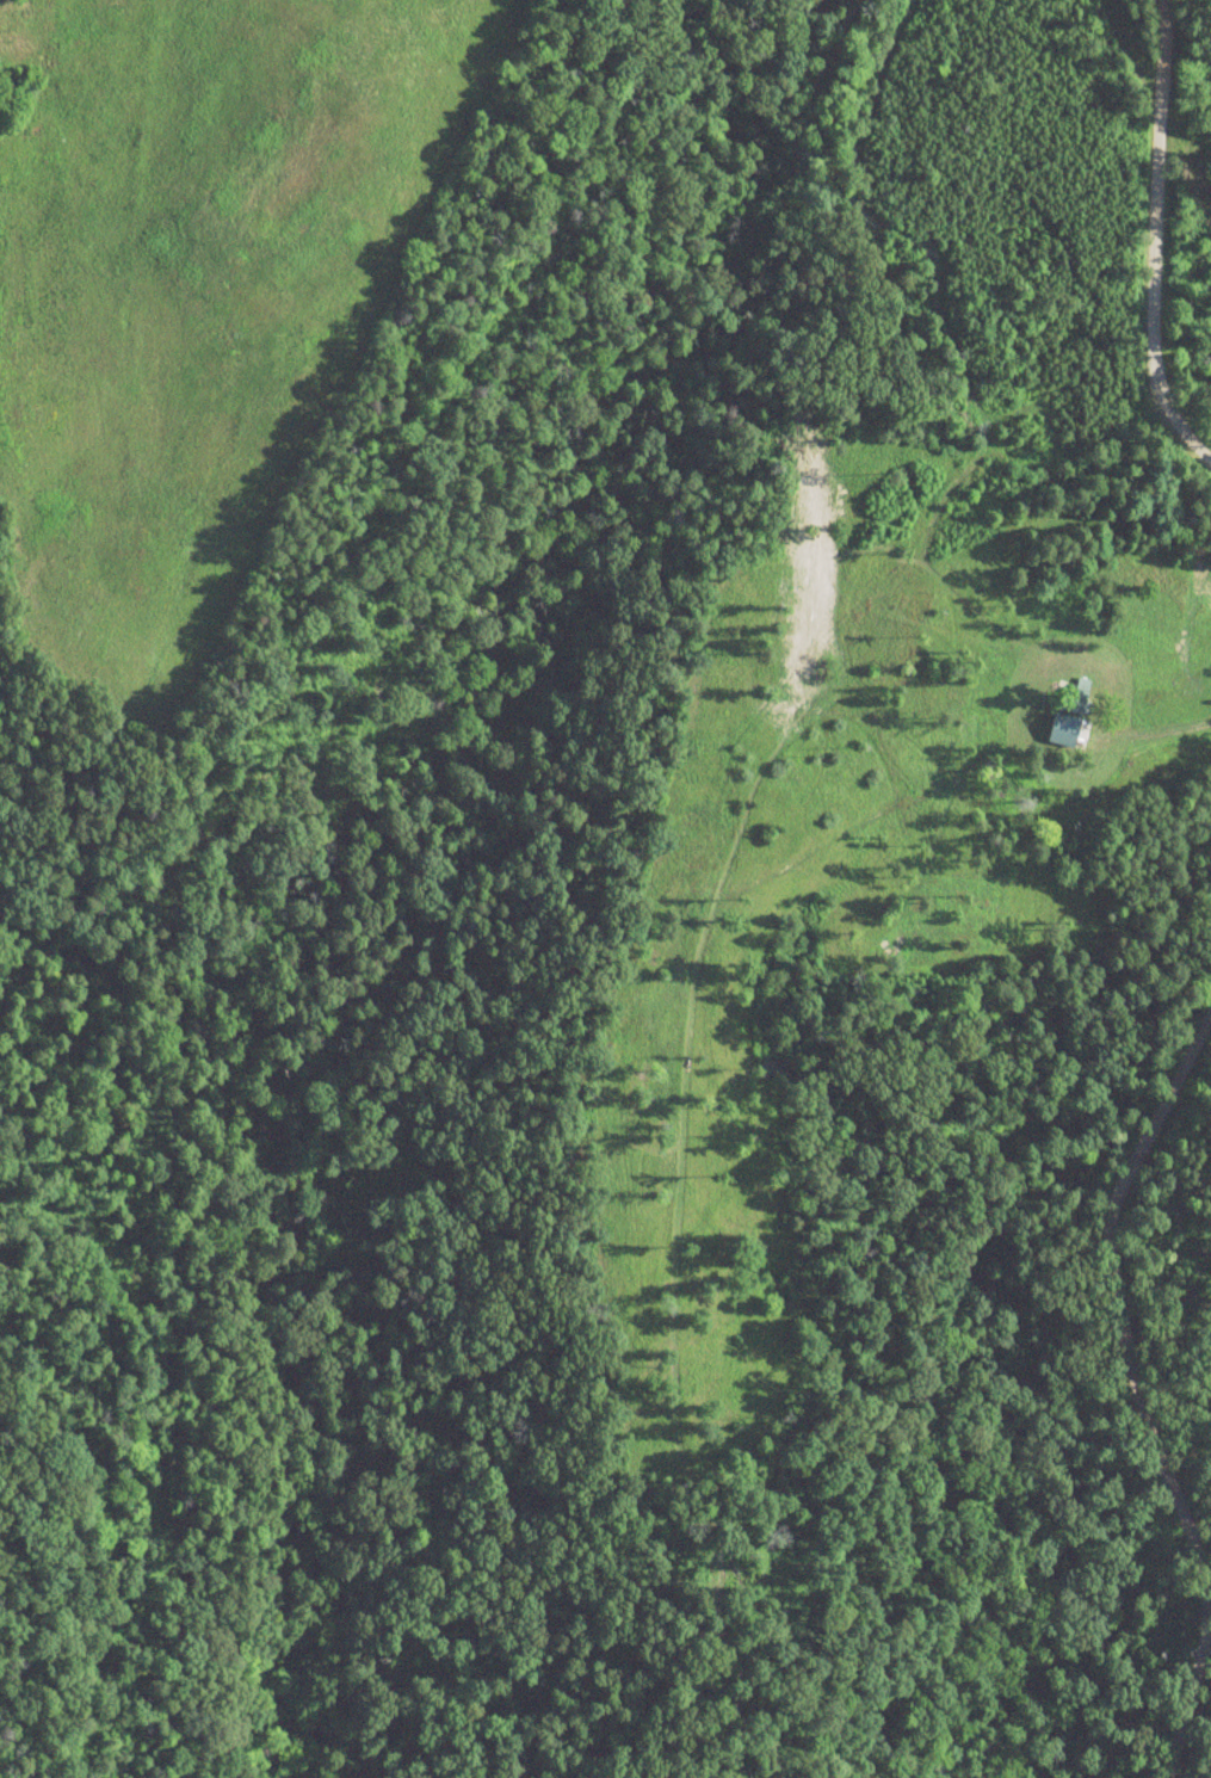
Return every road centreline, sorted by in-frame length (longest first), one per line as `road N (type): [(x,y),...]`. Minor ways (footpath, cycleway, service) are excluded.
road 1 (residential): [(1210,472),(1179,437),(1149,378),(1163,43),(1154,0)]
road 2 (residential): [(1210,1353),(1179,1221),(1210,1112)]

